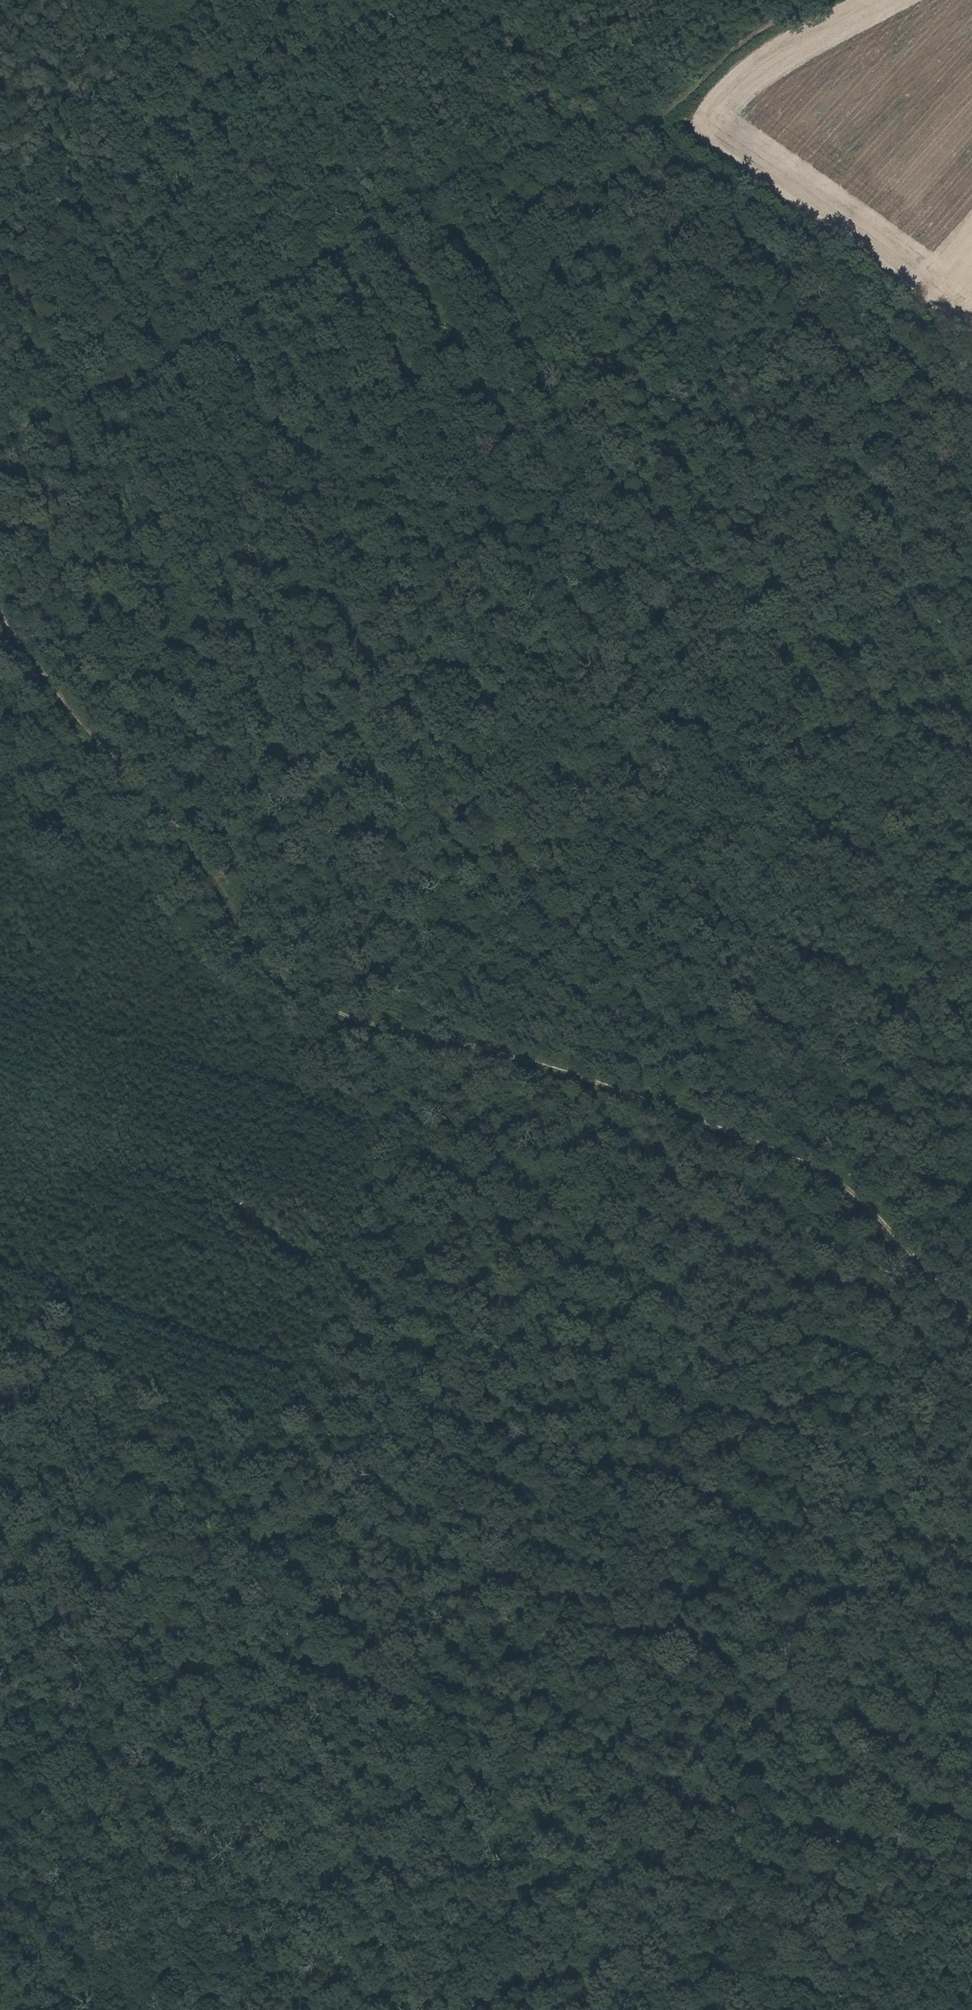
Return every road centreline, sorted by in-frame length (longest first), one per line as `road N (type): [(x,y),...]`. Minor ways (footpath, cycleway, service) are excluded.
road 1 (track): [(971,1331),(857,1200),(650,1095),(287,987),(37,675),(0,596)]
road 2 (track): [(820,0),(708,65),(648,118),(461,177),(371,217),(195,357),(0,443)]

